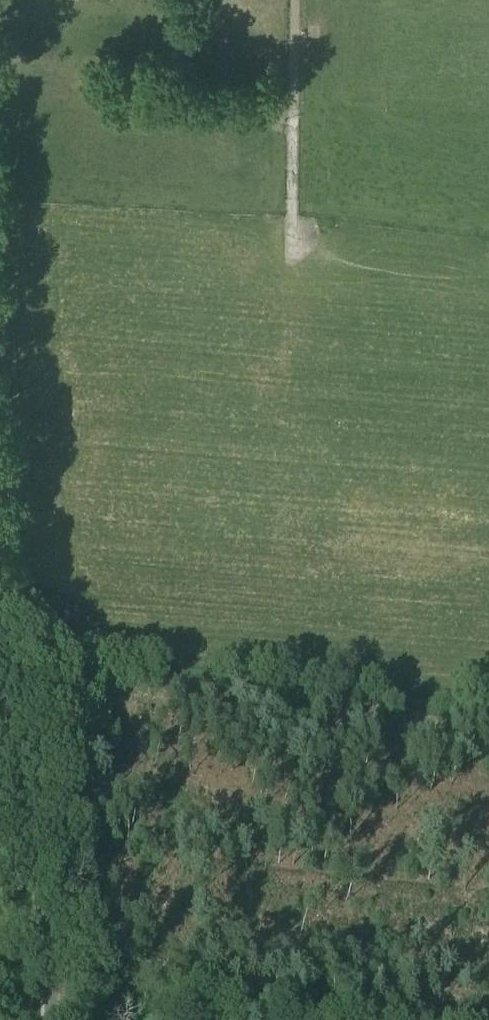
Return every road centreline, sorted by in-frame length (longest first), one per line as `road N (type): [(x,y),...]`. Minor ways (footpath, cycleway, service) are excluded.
road 1 (unclassified): [(51,1019),(0,605)]

